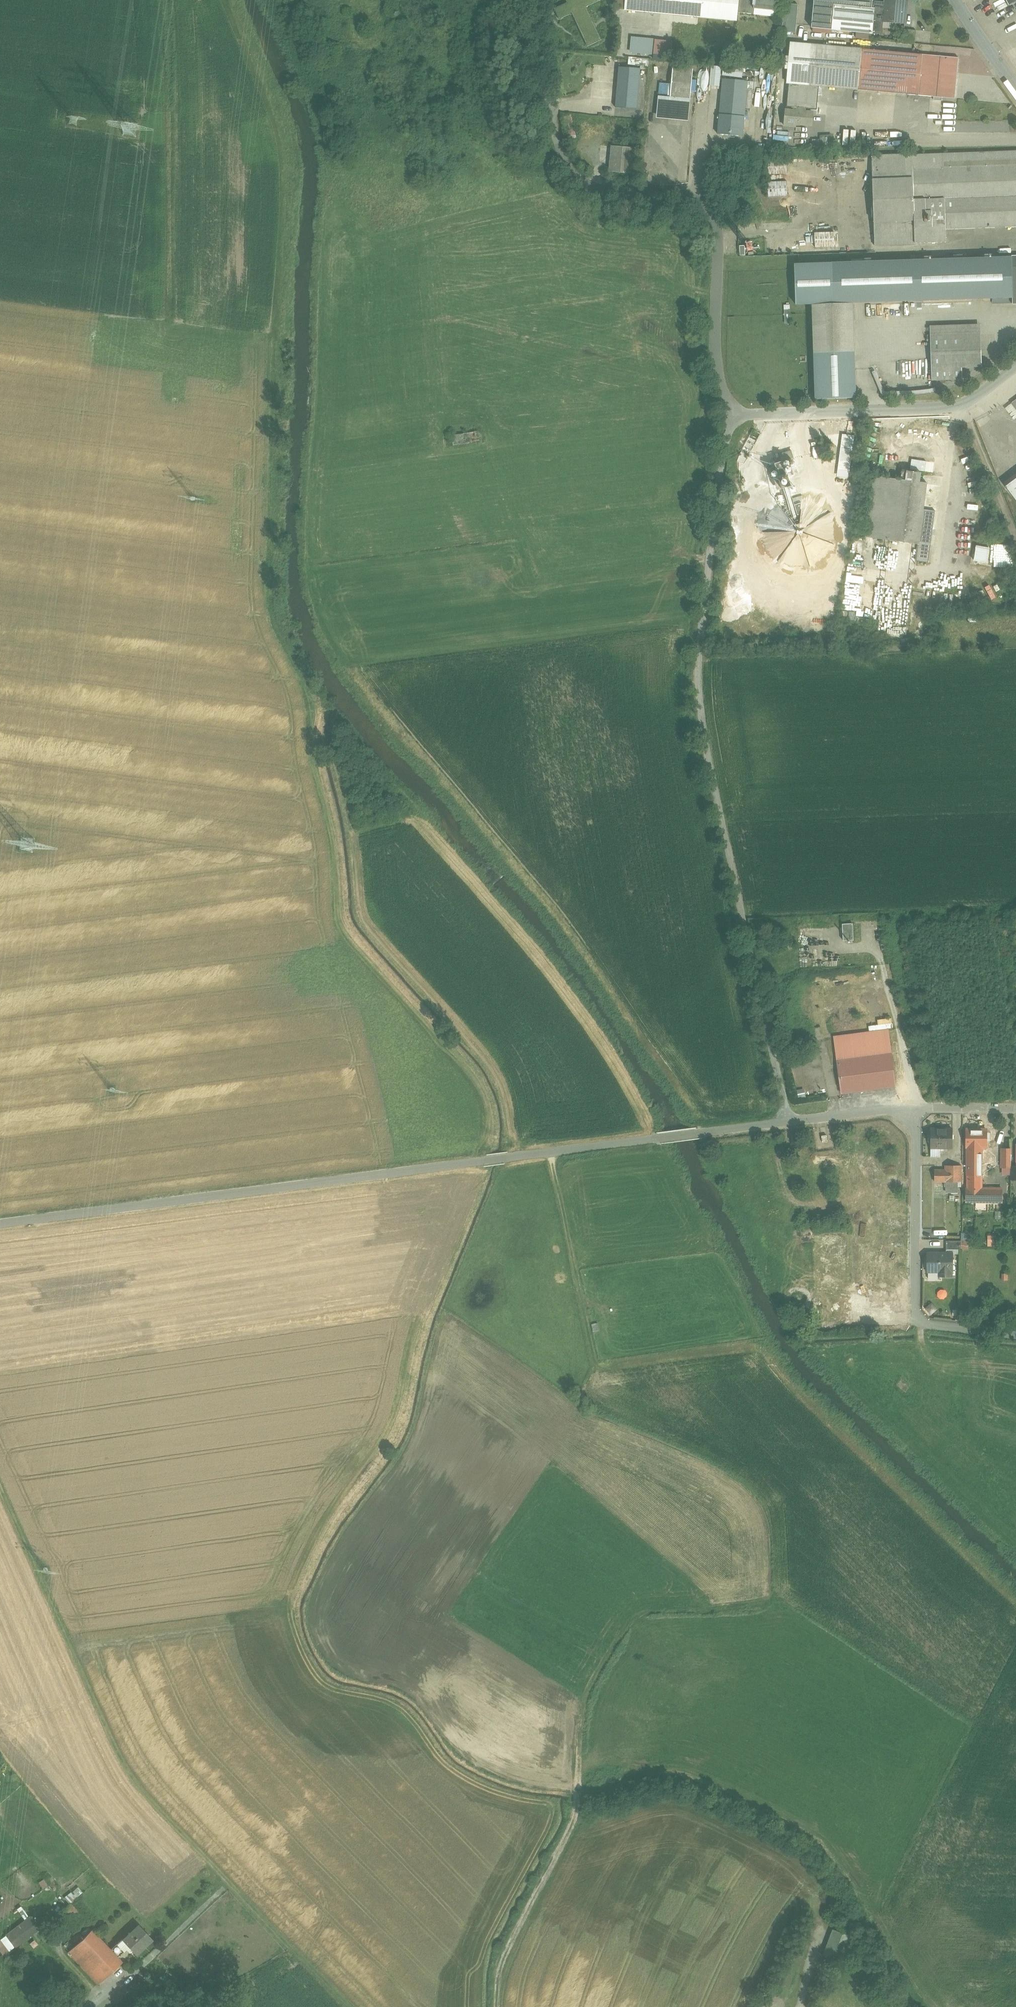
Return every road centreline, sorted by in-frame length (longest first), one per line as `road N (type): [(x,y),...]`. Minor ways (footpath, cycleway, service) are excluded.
road 1 (unclassified): [(788,1114),(0,1222)]
road 2 (unclassified): [(788,1114),(696,661),(729,414)]
road 3 (track): [(0,1491),(125,1771),(348,2006)]
road 4 (residential): [(1015,1334),(925,1324),(915,1311),(917,1108)]
road 5 (residential): [(729,414),(962,407)]
road 6 (residential): [(1015,533),(962,407)]
road 7 (unclassified): [(917,1108),(788,1114)]

